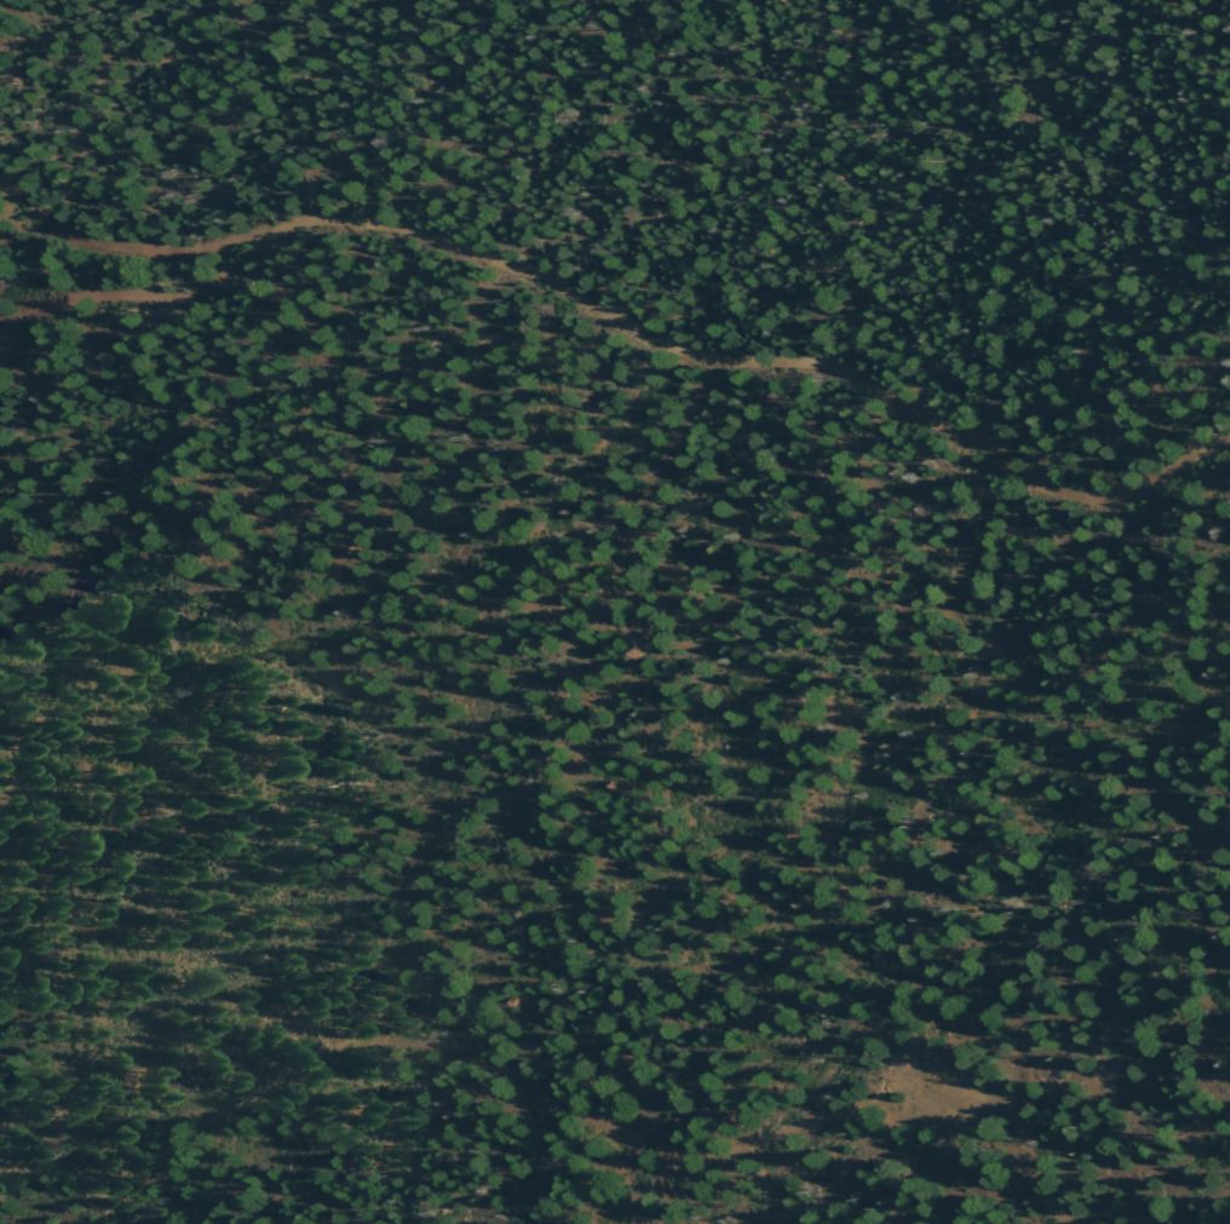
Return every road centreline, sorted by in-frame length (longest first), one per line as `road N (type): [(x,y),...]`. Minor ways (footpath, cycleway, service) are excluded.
road 1 (track): [(1229,436),(1159,484),(1115,496),(1081,494),(1034,477),(878,384),(827,364),(679,354),(539,282),(410,232),(291,222),(160,254),(70,241),(0,189)]

